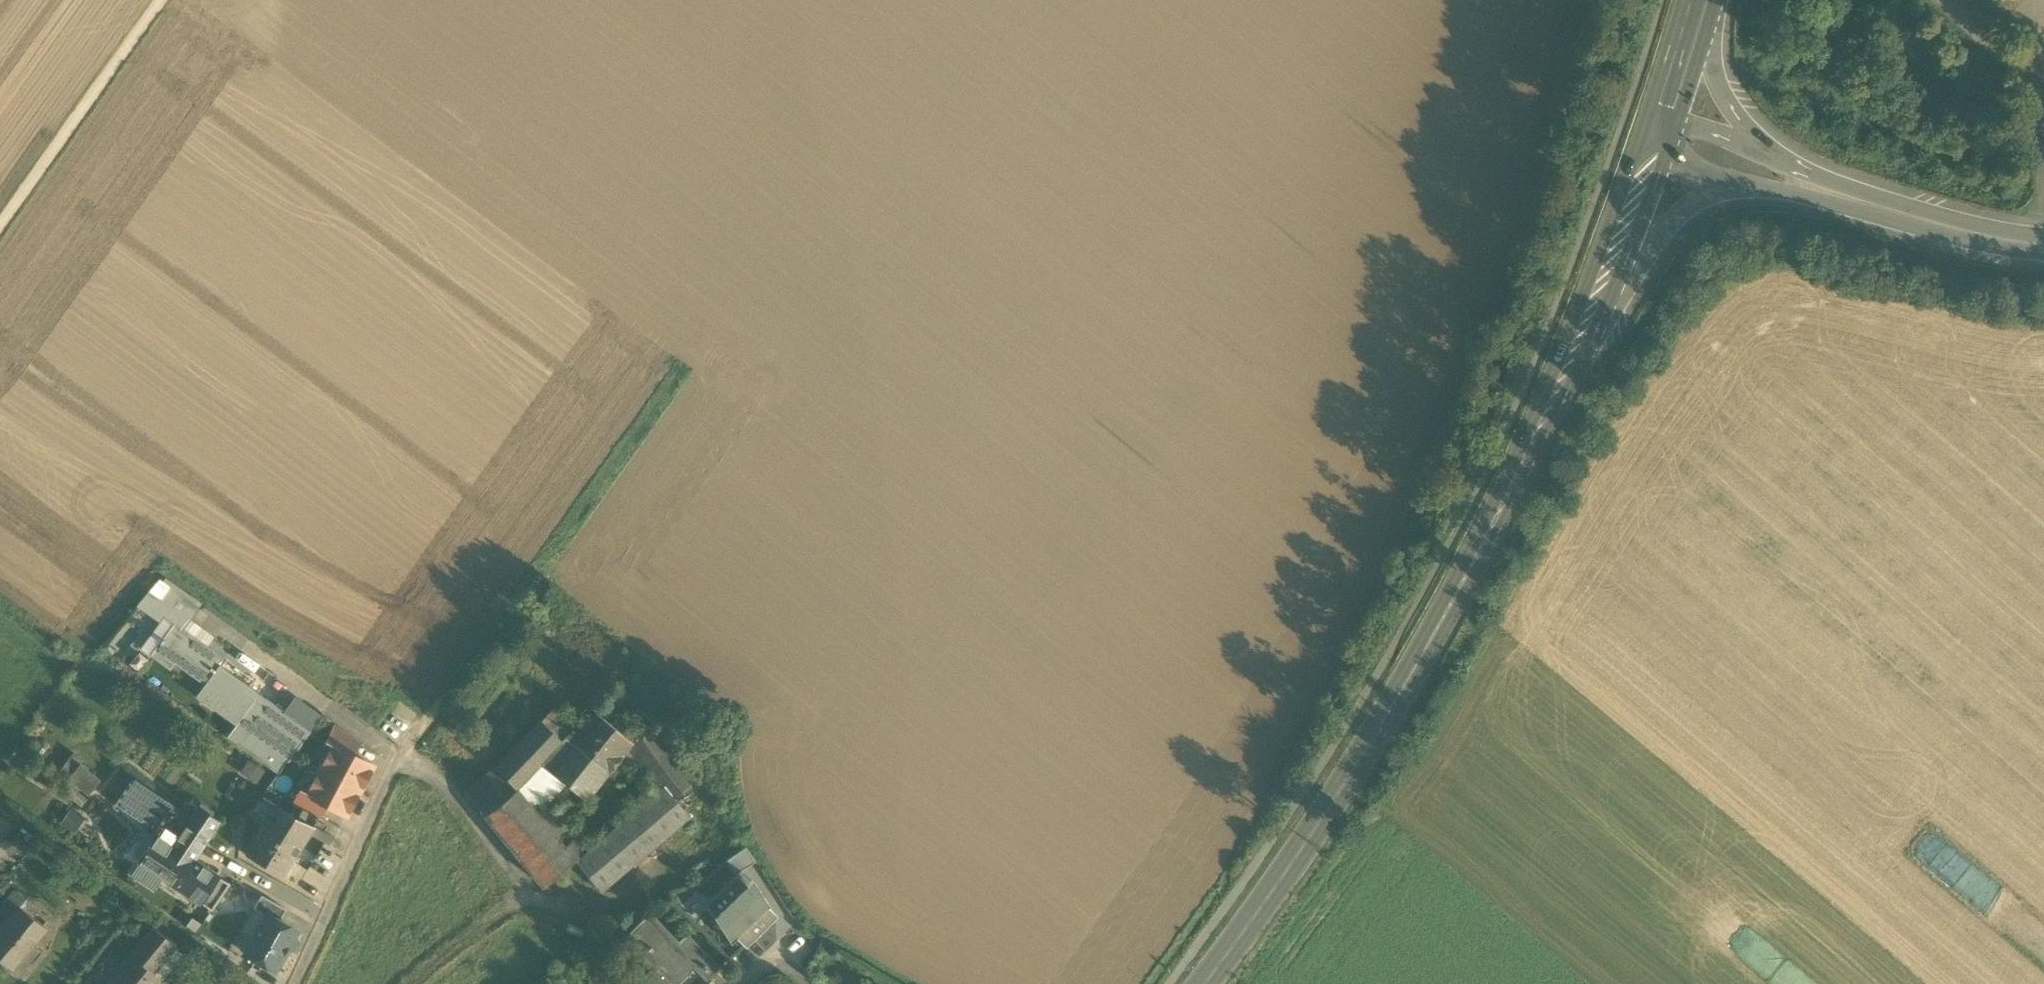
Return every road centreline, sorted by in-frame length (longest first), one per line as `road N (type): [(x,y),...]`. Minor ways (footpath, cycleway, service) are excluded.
road 1 (secondary): [(1199,983),(1429,643),(1589,316)]
road 2 (residential): [(296,983),(393,766),(442,700)]
road 3 (motorway): [(1758,185),(1966,239),(2043,250)]
road 4 (track): [(0,221),(160,0)]
road 5 (motorway): [(2043,230),(1780,159)]
road 6 (motorway): [(1589,316),(1679,206),(1708,191),(1758,185)]
road 7 (motorway): [(1780,159),(1717,82),(1700,0)]
road 8 (secondary): [(1589,316),(1649,154)]
road 9 (motorway): [(1780,159),(1661,118)]
road 10 (secondary): [(1661,118),(1700,0)]

